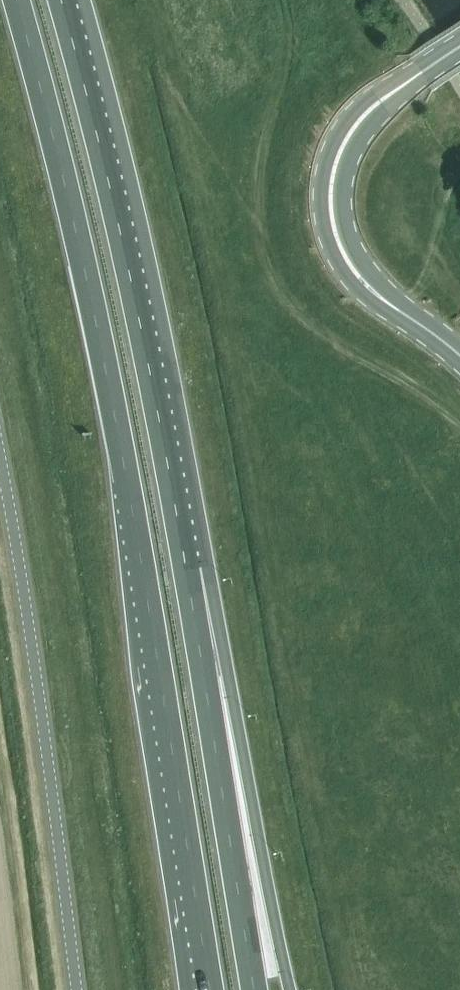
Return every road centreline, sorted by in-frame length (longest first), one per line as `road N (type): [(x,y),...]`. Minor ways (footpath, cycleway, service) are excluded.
road 1 (trunk): [(16,0),(107,378),(208,989)]
road 2 (trunk): [(186,567),(135,300),(61,0)]
road 3 (unclassified): [(77,989),(0,457)]
road 4 (trunk): [(289,989),(253,808),(186,567)]
road 5 (trunk): [(254,989),(186,567)]
road 6 (unclassified): [(459,49),(360,119),(339,153),(330,197),(337,237),(356,272),(459,356)]

